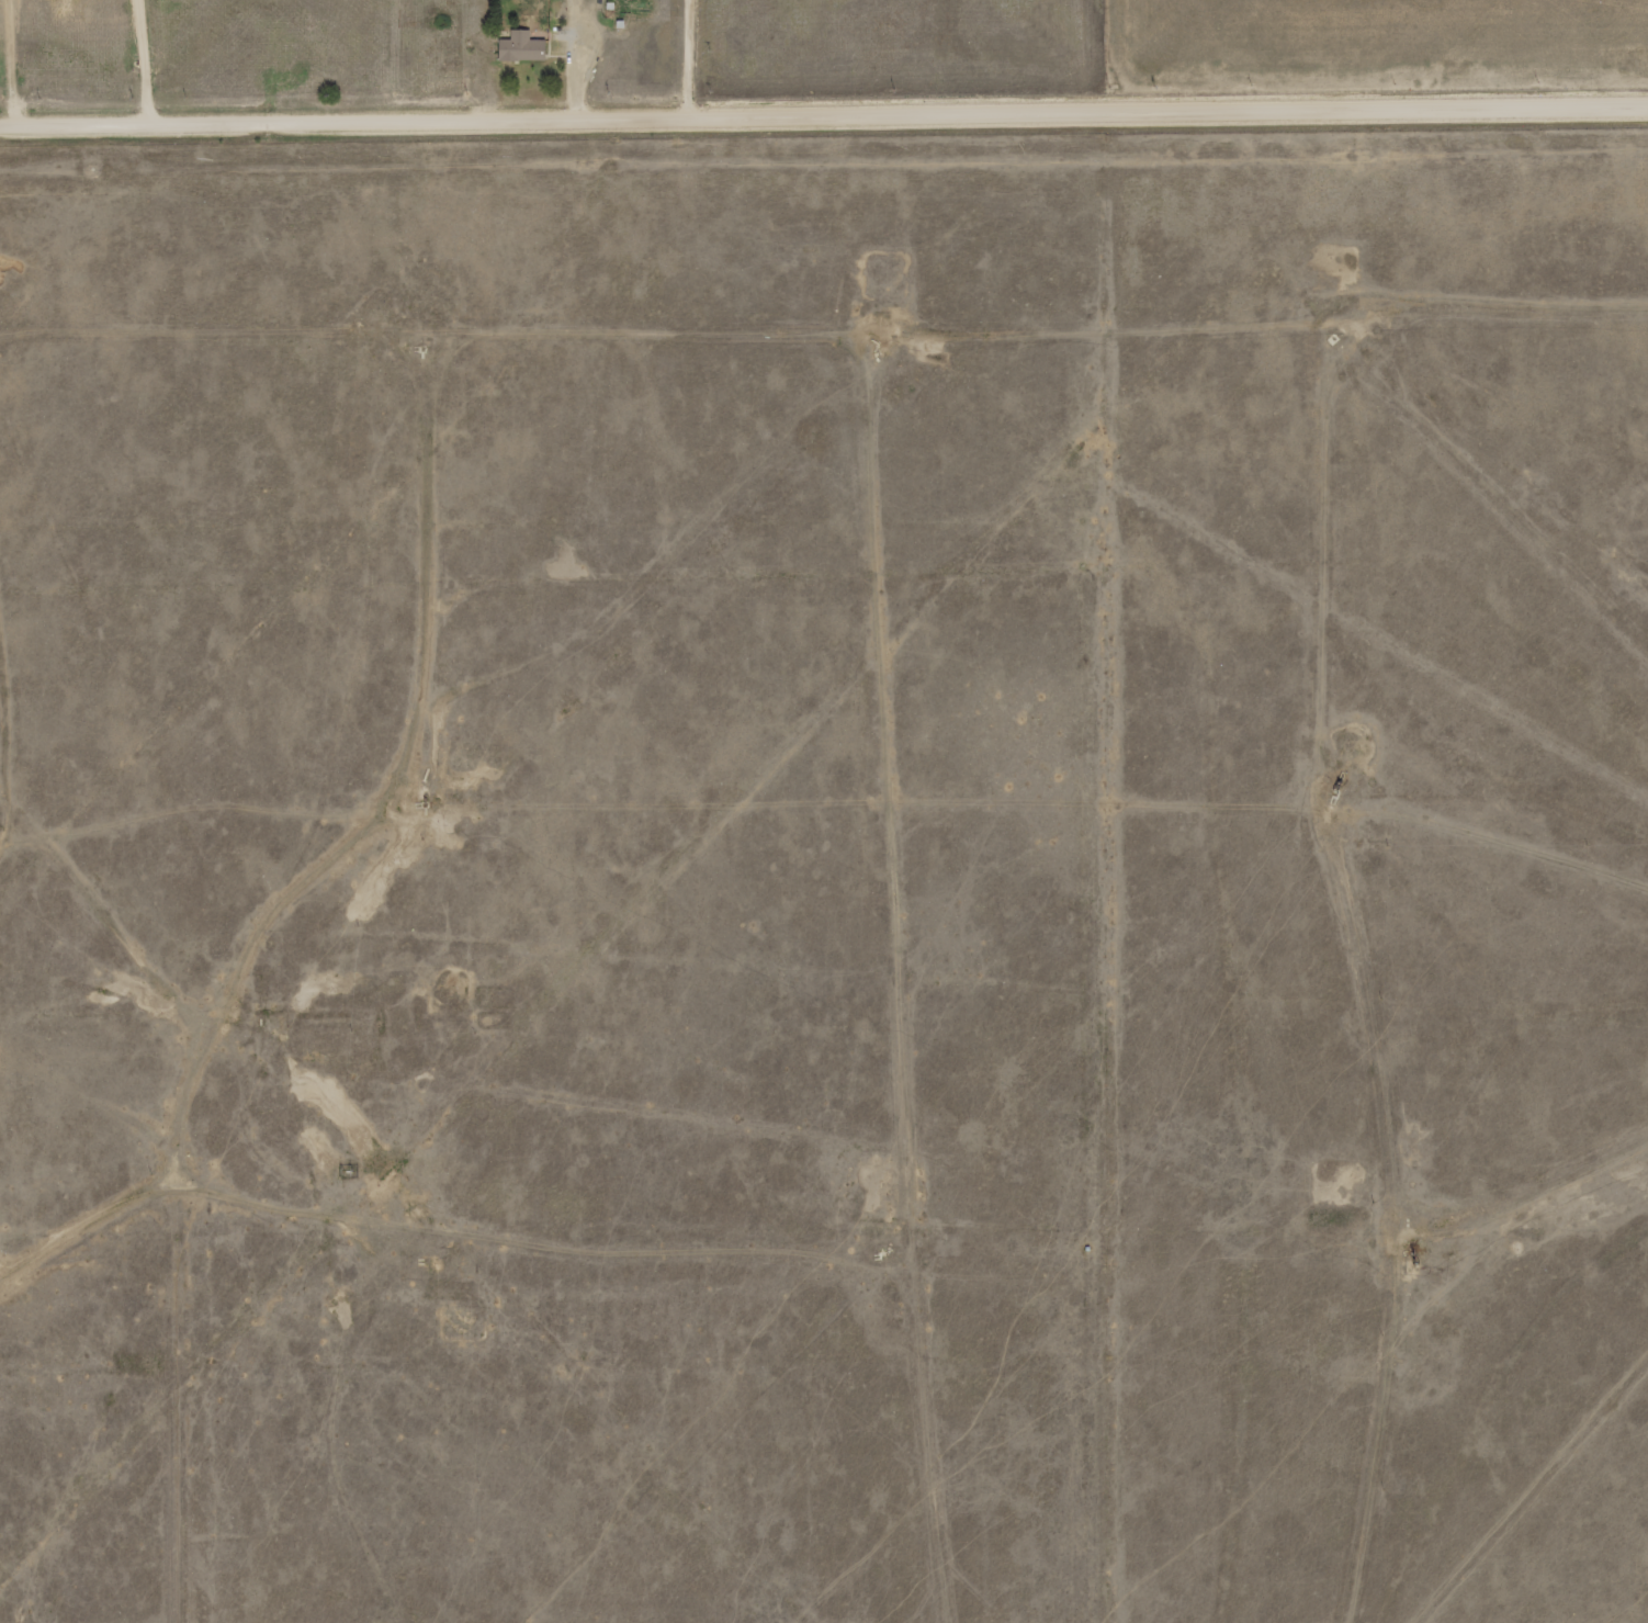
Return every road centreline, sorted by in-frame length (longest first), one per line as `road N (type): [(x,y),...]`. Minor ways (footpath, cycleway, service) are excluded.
road 1 (residential): [(0,123),(1647,104)]

